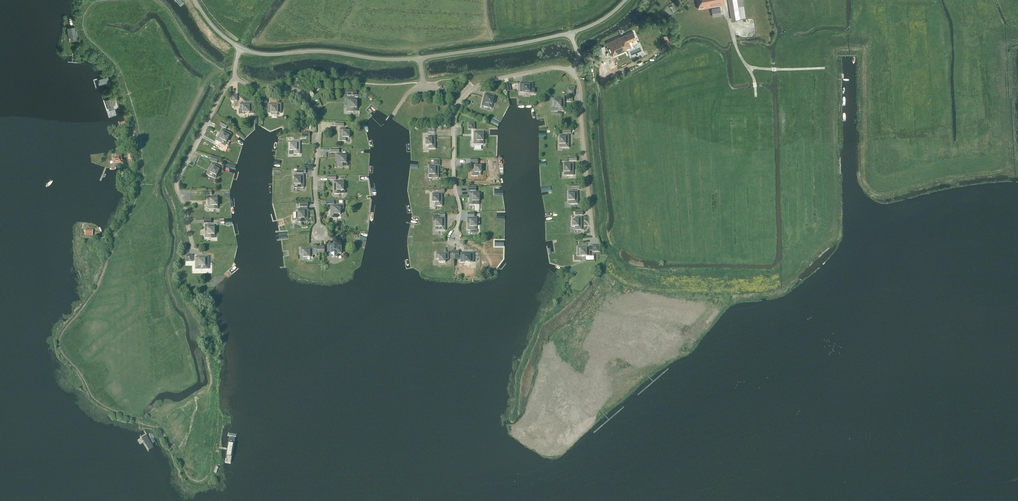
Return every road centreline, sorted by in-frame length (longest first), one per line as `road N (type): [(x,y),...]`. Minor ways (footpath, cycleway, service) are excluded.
road 1 (unclassified): [(573,72),(492,79),(459,104),(454,232)]
road 2 (unclassified): [(235,80),(300,95),(316,116),(320,226)]
road 3 (unclassified): [(192,248),(176,183),(235,80)]
road 4 (unclassified): [(244,50),(419,59)]
road 5 (unclassified): [(593,235),(573,72)]
road 6 (unclassified): [(419,59),(570,34)]

